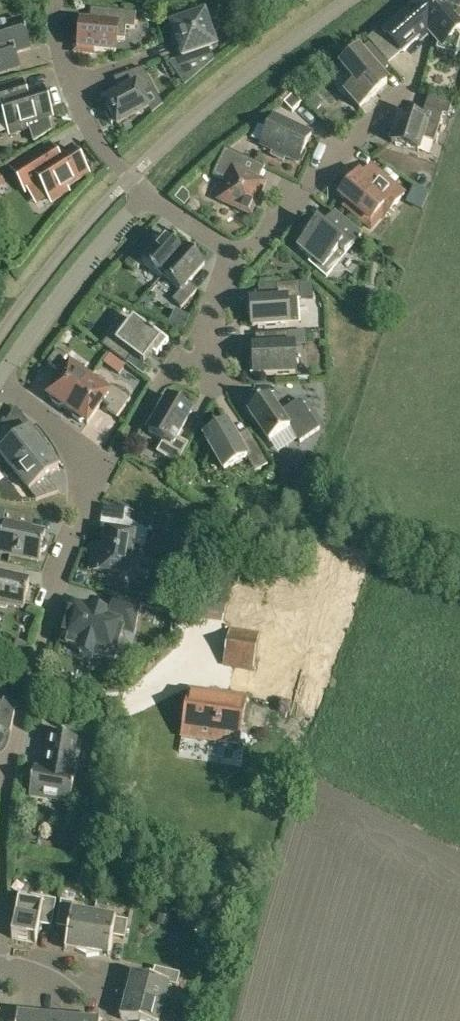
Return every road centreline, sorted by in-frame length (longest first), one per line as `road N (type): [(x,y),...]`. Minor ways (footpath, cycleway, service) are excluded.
road 1 (residential): [(242,260),(106,470)]
road 2 (residential): [(0,378),(147,193)]
road 3 (residential): [(404,92),(242,260)]
road 4 (residential): [(106,470),(75,532),(33,672)]
road 5 (residential): [(204,630),(160,685),(138,693),(94,692),(33,672)]
road 6 (residential): [(0,385),(106,470)]
road 7 (residential): [(147,193),(99,141),(72,86)]

